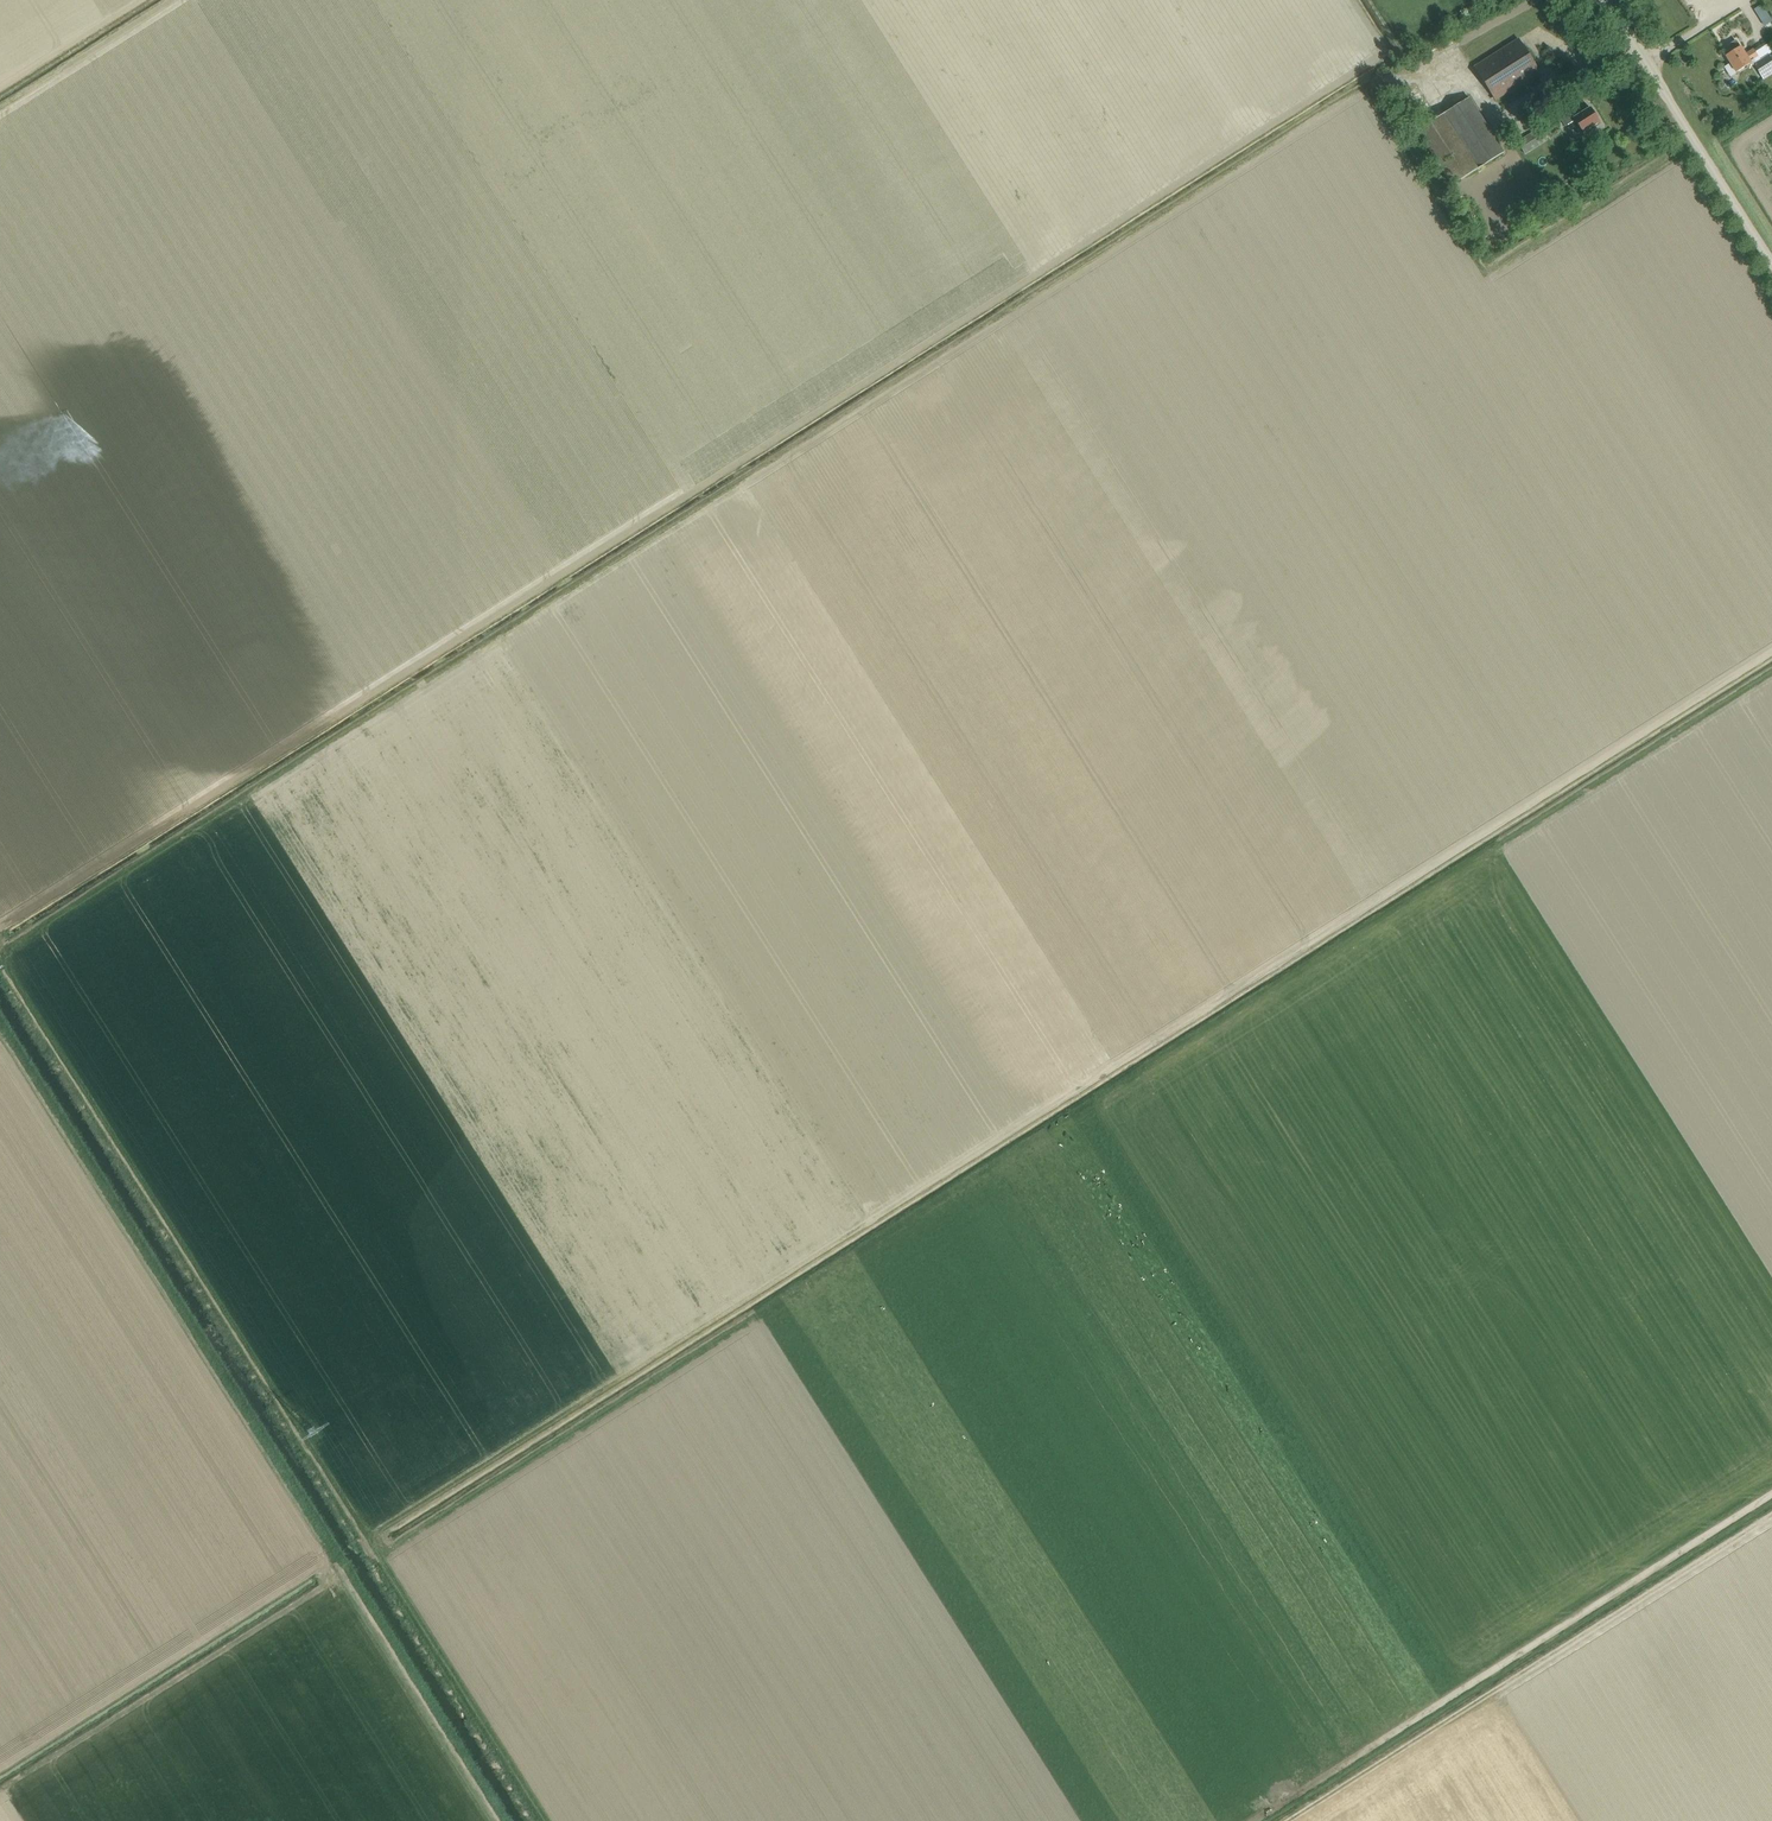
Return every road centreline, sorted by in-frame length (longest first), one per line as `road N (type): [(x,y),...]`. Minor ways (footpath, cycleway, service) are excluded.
road 1 (unclassified): [(1771,264),(1606,0)]

